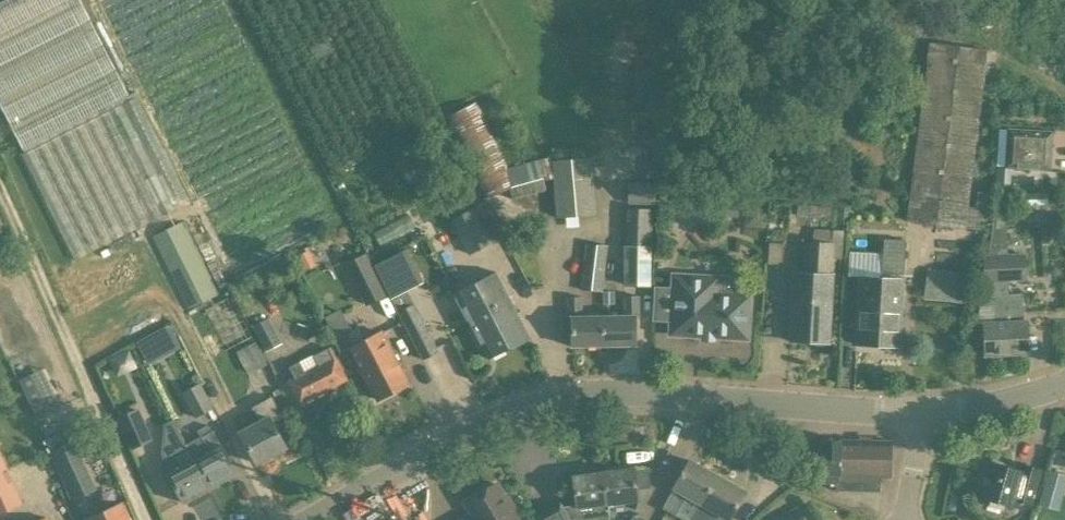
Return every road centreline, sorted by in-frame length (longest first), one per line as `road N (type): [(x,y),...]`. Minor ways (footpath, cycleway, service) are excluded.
road 1 (tertiary): [(911,412),(671,400),(530,406),(312,519)]
road 2 (tertiary): [(1064,380),(1017,397),(911,412)]

